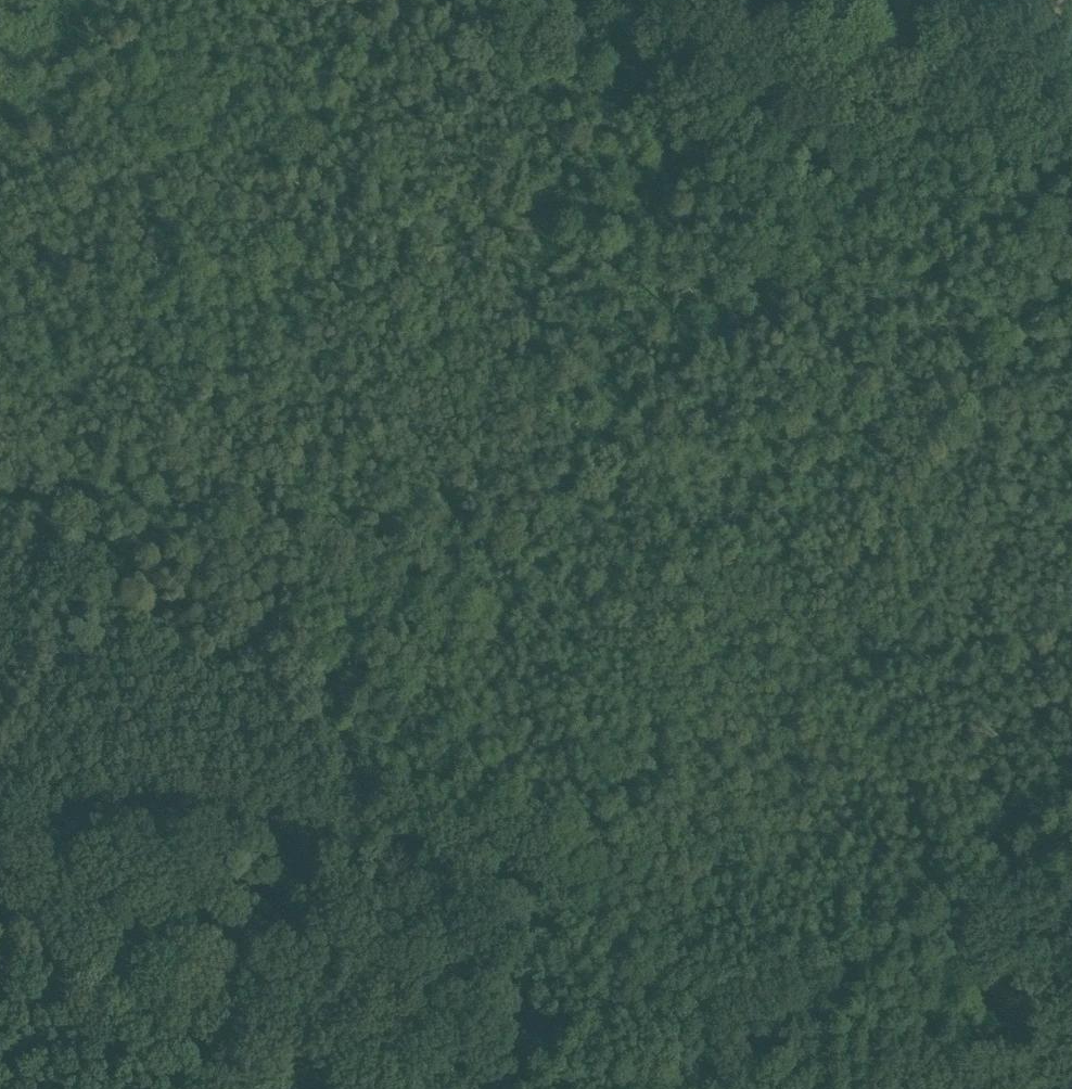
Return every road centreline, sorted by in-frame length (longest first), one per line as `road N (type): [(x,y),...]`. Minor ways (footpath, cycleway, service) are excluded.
road 1 (tertiary): [(1071,79),(796,54),(772,45),(721,0)]

